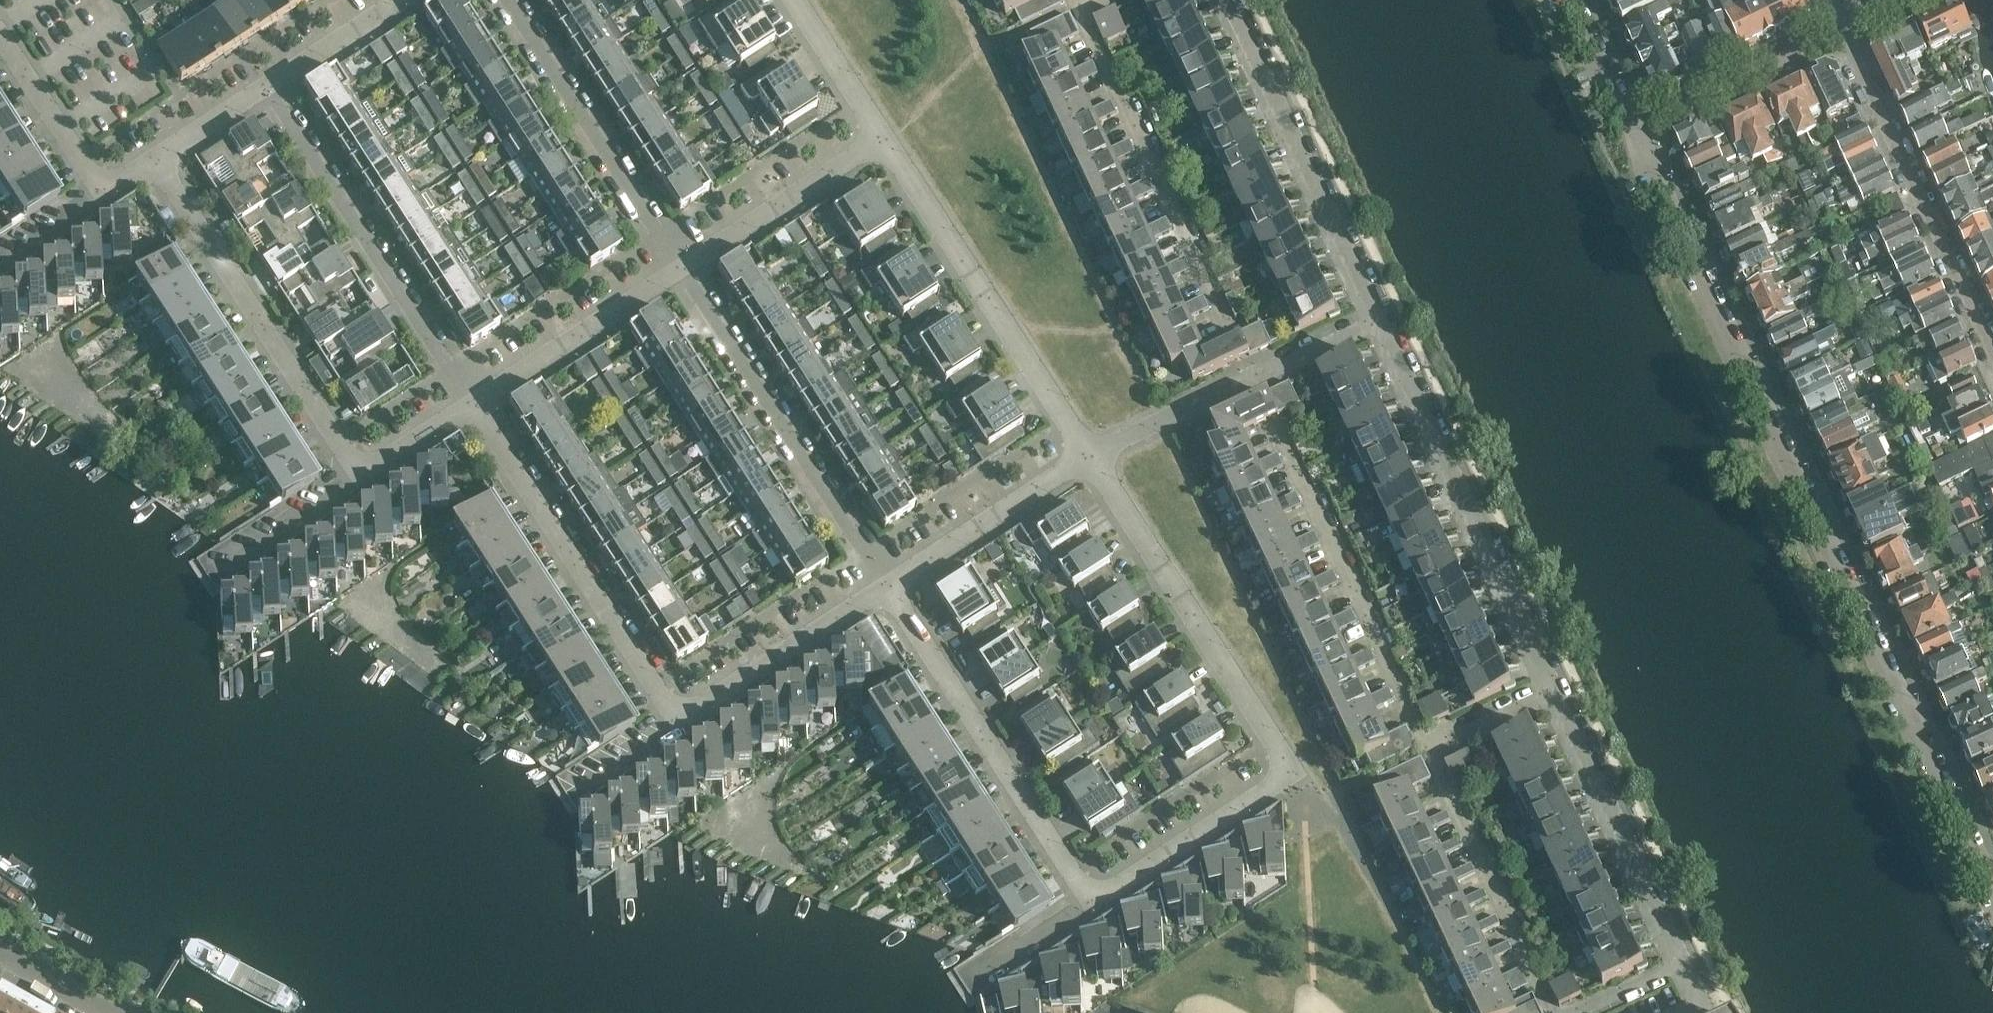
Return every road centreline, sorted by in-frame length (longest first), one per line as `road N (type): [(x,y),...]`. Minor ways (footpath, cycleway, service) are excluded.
road 1 (residential): [(1637,141),(1723,337),(1992,885)]
road 2 (residential): [(1092,905),(1294,774),(1090,456)]
road 3 (residential): [(475,403),(880,143)]
road 4 (residential): [(1078,2),(1254,379)]
road 5 (residential): [(1254,379),(1434,750)]
road 6 (residential): [(1552,694),(1377,321)]
road 7 (residential): [(676,723),(475,403)]
road 8 (residential): [(1092,905),(887,588)]
road 9 (residential): [(1090,456),(880,143)]
road 10 (residential): [(361,476),(161,162)]
road 11 (residential): [(1377,321),(1226,0)]
road 12 (residential): [(1992,360),(1843,41)]
road 13 (residential): [(161,162),(411,0)]
road 14 (residential): [(1682,962),(1552,694)]
road 15 (residential): [(1434,750),(1559,1012)]
road 16 (residential): [(676,723),(887,588)]
road 17 (residential): [(887,588),(1090,456)]
road 18 (residential): [(1843,41),(1637,141)]
road 19 (residential): [(109,194),(0,29)]
road 20 (residential): [(1090,456),(1254,379)]
road 21 (residential): [(880,143),(790,0)]
road 22 (residential): [(219,567),(361,476)]
road 23 (residential): [(1571,0),(1637,141)]
road 24 (residential): [(975,980),(1092,905)]
road 25 (residential): [(1254,379),(1377,321)]
road 26 (residential): [(361,476),(475,403)]
road 27 (residential): [(1434,750),(1552,694)]
road 28 (residential): [(0,262),(109,194)]
road 29 (residential): [(107,1012),(0,955)]

